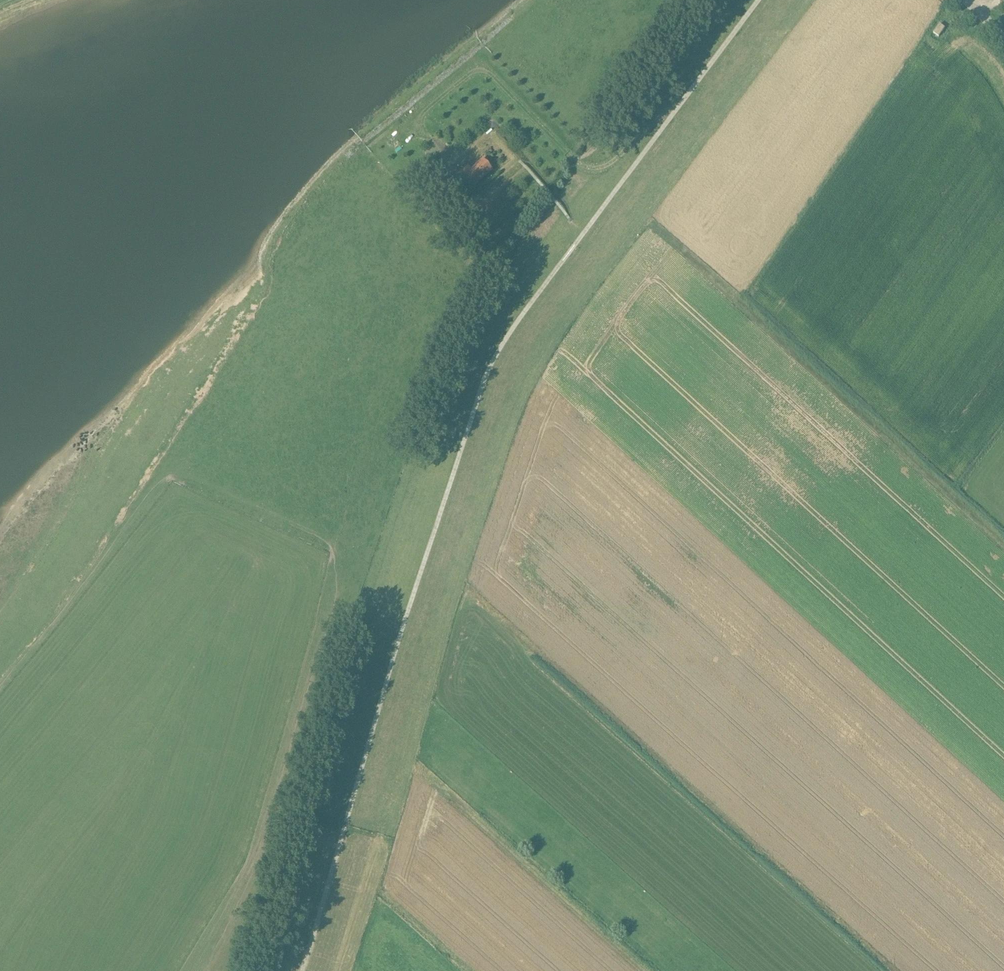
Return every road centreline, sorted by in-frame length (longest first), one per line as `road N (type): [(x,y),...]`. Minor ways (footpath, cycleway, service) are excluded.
road 1 (track): [(540,121),(571,157),(595,168),(677,108)]

